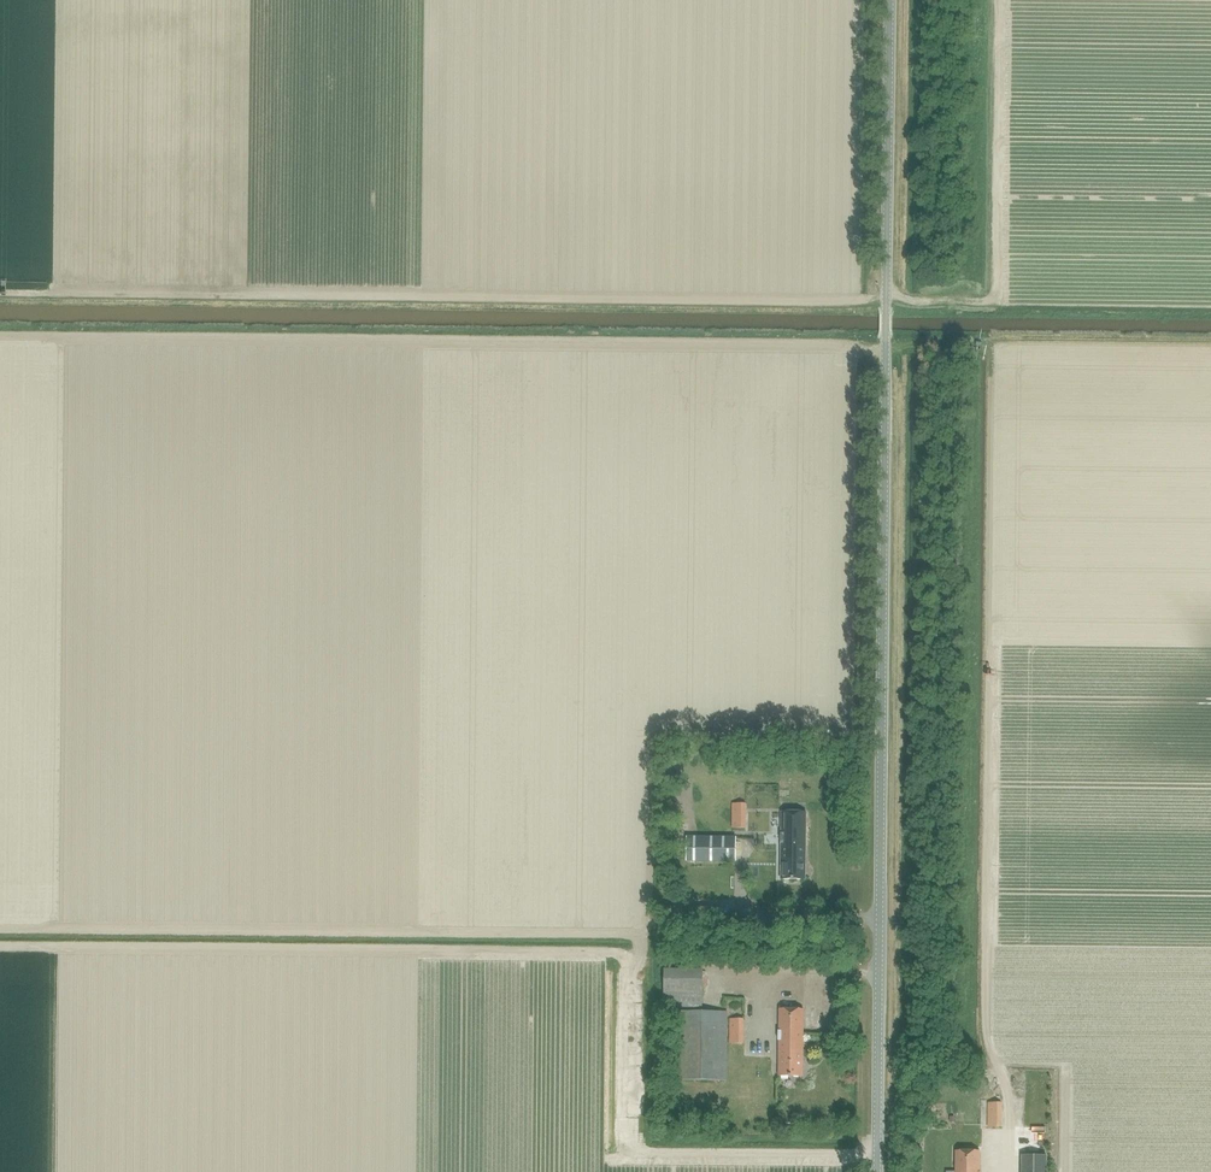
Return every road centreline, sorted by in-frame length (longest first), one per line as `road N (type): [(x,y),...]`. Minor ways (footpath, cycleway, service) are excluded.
road 1 (unclassified): [(877,1171),(889,0)]

